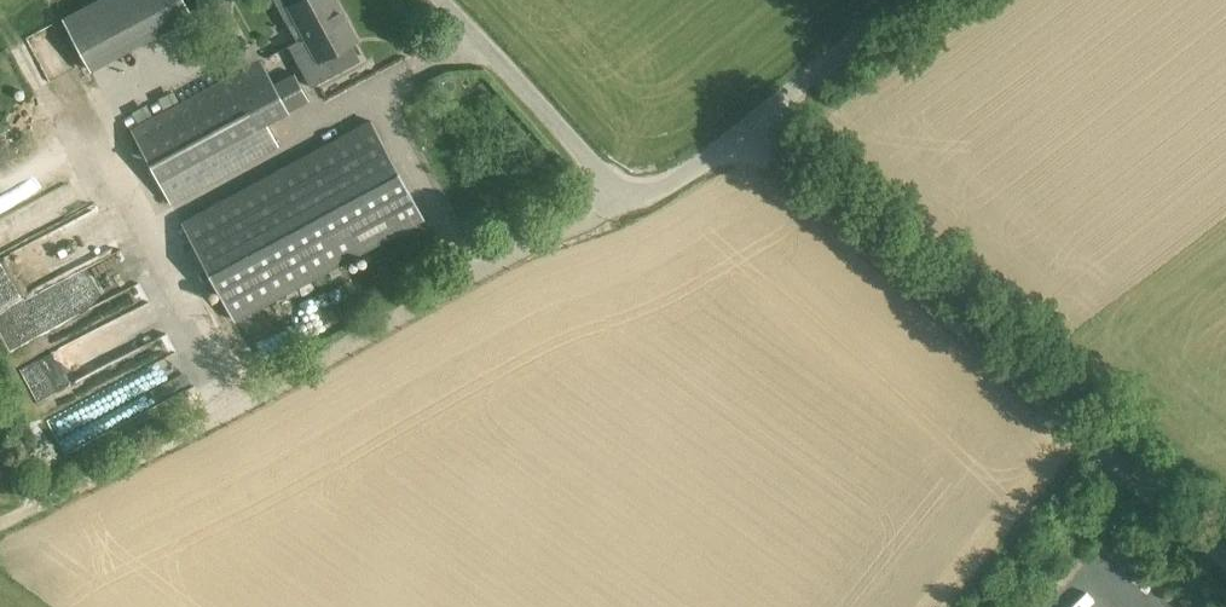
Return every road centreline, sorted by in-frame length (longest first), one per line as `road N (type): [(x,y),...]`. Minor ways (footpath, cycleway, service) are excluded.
road 1 (track): [(627,192),(0,528)]
road 2 (unclassified): [(1225,553),(748,136)]
road 3 (unclassified): [(748,136),(657,188),(627,192),(605,184),(432,0)]
road 4 (unclassified): [(748,136),(907,0)]

